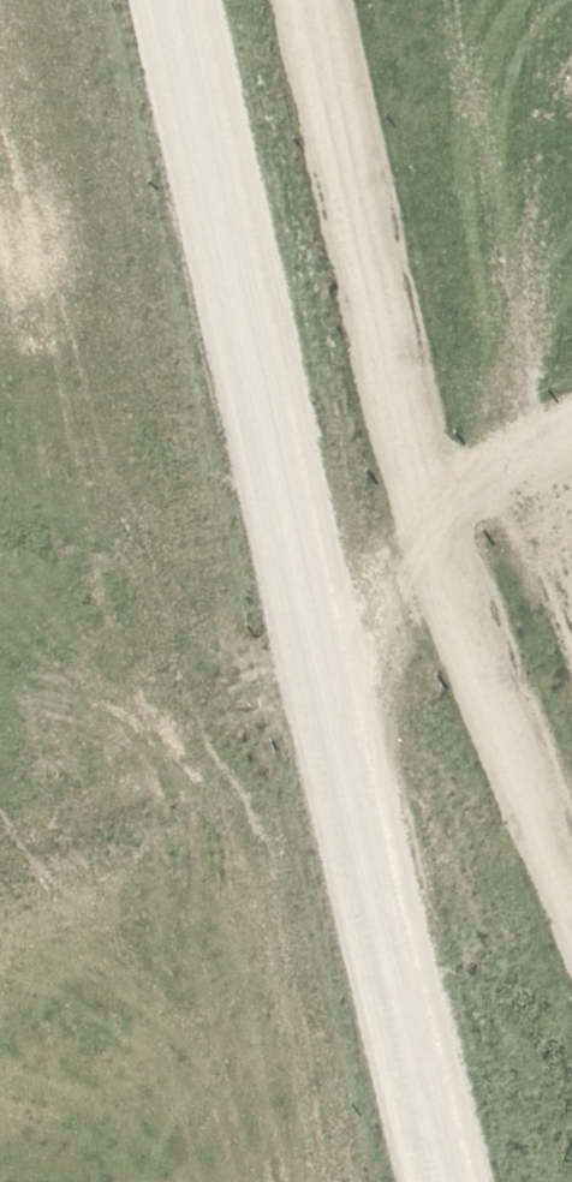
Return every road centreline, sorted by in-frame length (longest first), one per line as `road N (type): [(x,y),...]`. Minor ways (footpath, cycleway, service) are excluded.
road 1 (unclassified): [(463,1181),(200,0)]
road 2 (track): [(329,0),(411,365),(473,595),(571,819)]
road 3 (track): [(443,485),(571,421)]

